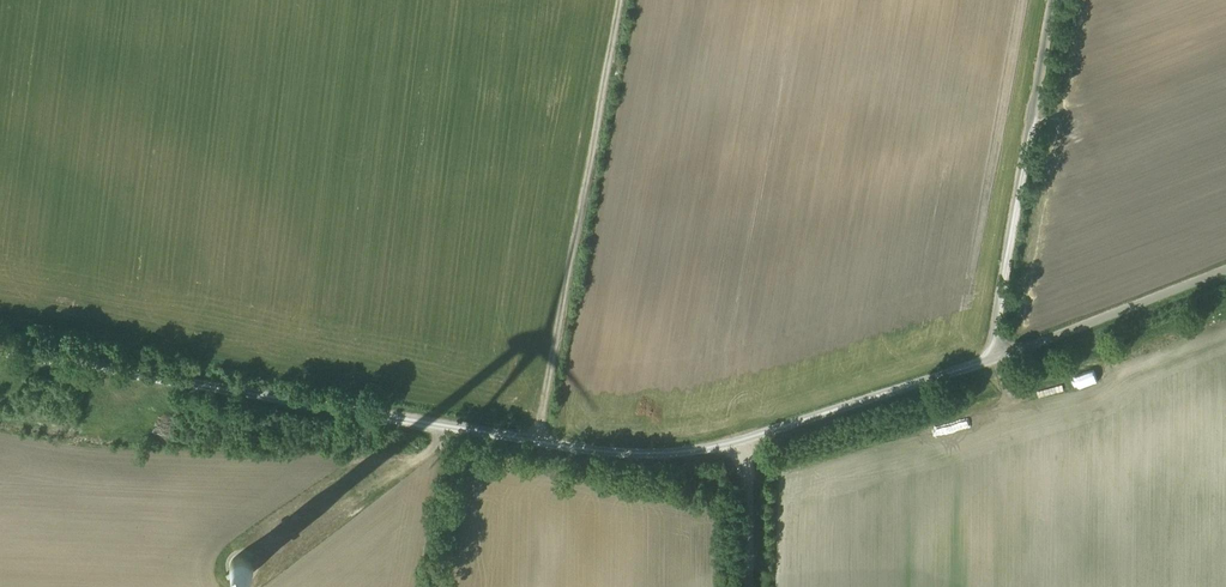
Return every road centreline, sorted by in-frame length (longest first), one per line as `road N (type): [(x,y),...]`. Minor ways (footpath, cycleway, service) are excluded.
road 1 (unclassified): [(0,351),(624,453),(755,438),(990,359)]
road 2 (unclassified): [(1057,0),(990,359)]
road 3 (unclassified): [(990,359),(1225,268)]
road 4 (track): [(450,421),(422,586)]
road 5 (track): [(754,586),(755,438)]

